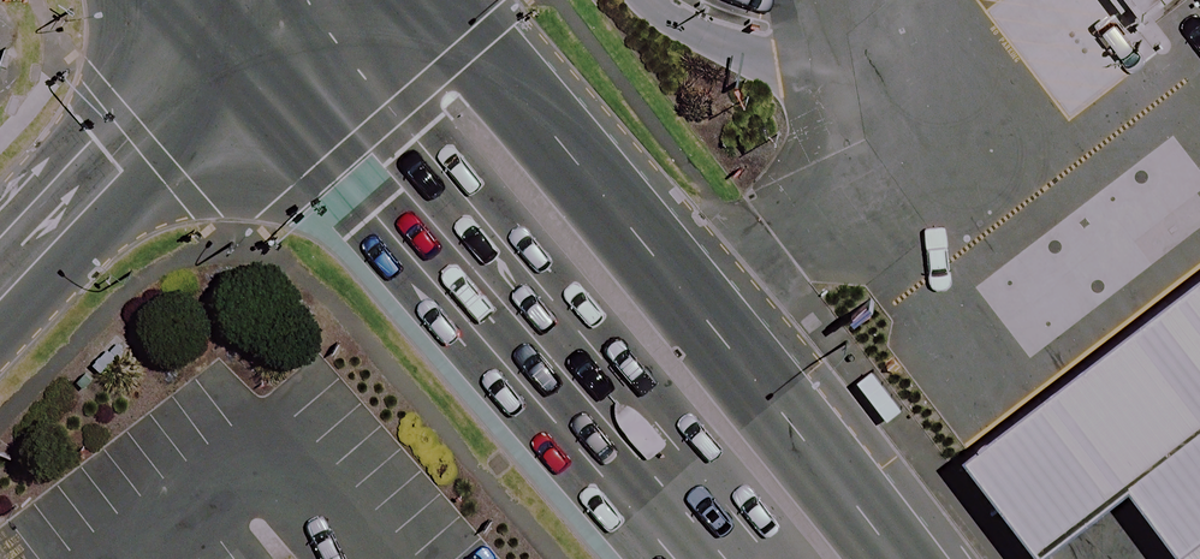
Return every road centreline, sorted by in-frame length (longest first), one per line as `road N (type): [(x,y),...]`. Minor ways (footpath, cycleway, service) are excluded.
road 1 (secondary): [(725,558),(406,191),(223,11)]
road 2 (secondary): [(422,0),(707,319),(898,558)]
road 3 (residential): [(223,11),(121,169),(0,297)]

